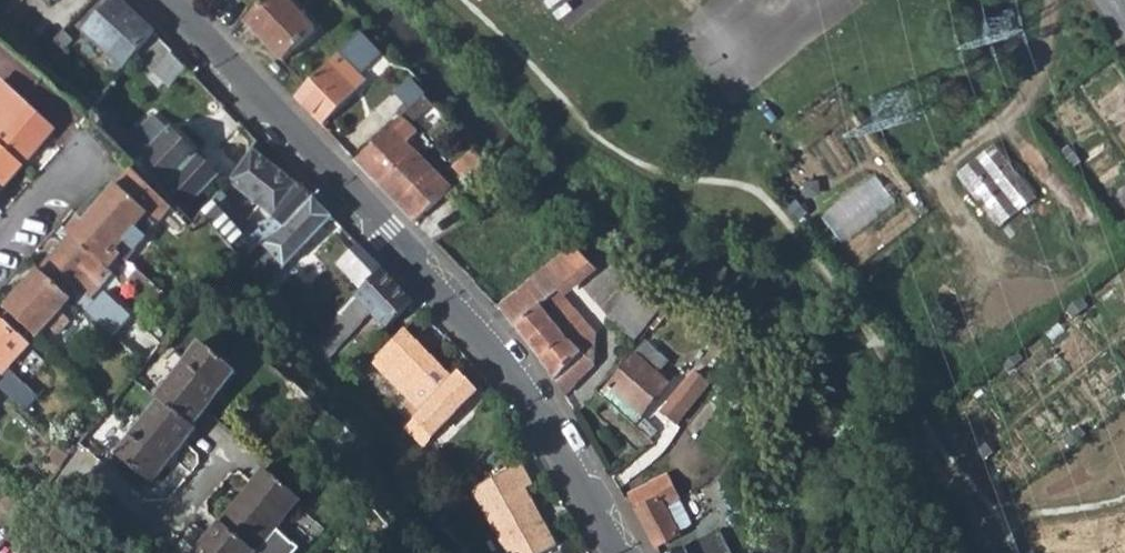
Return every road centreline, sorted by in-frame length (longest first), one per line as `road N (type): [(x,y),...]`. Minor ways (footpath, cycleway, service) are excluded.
road 1 (secondary): [(622,552),(513,376),(388,227),(169,0)]
road 2 (residential): [(225,455),(161,529),(93,480),(23,552)]

